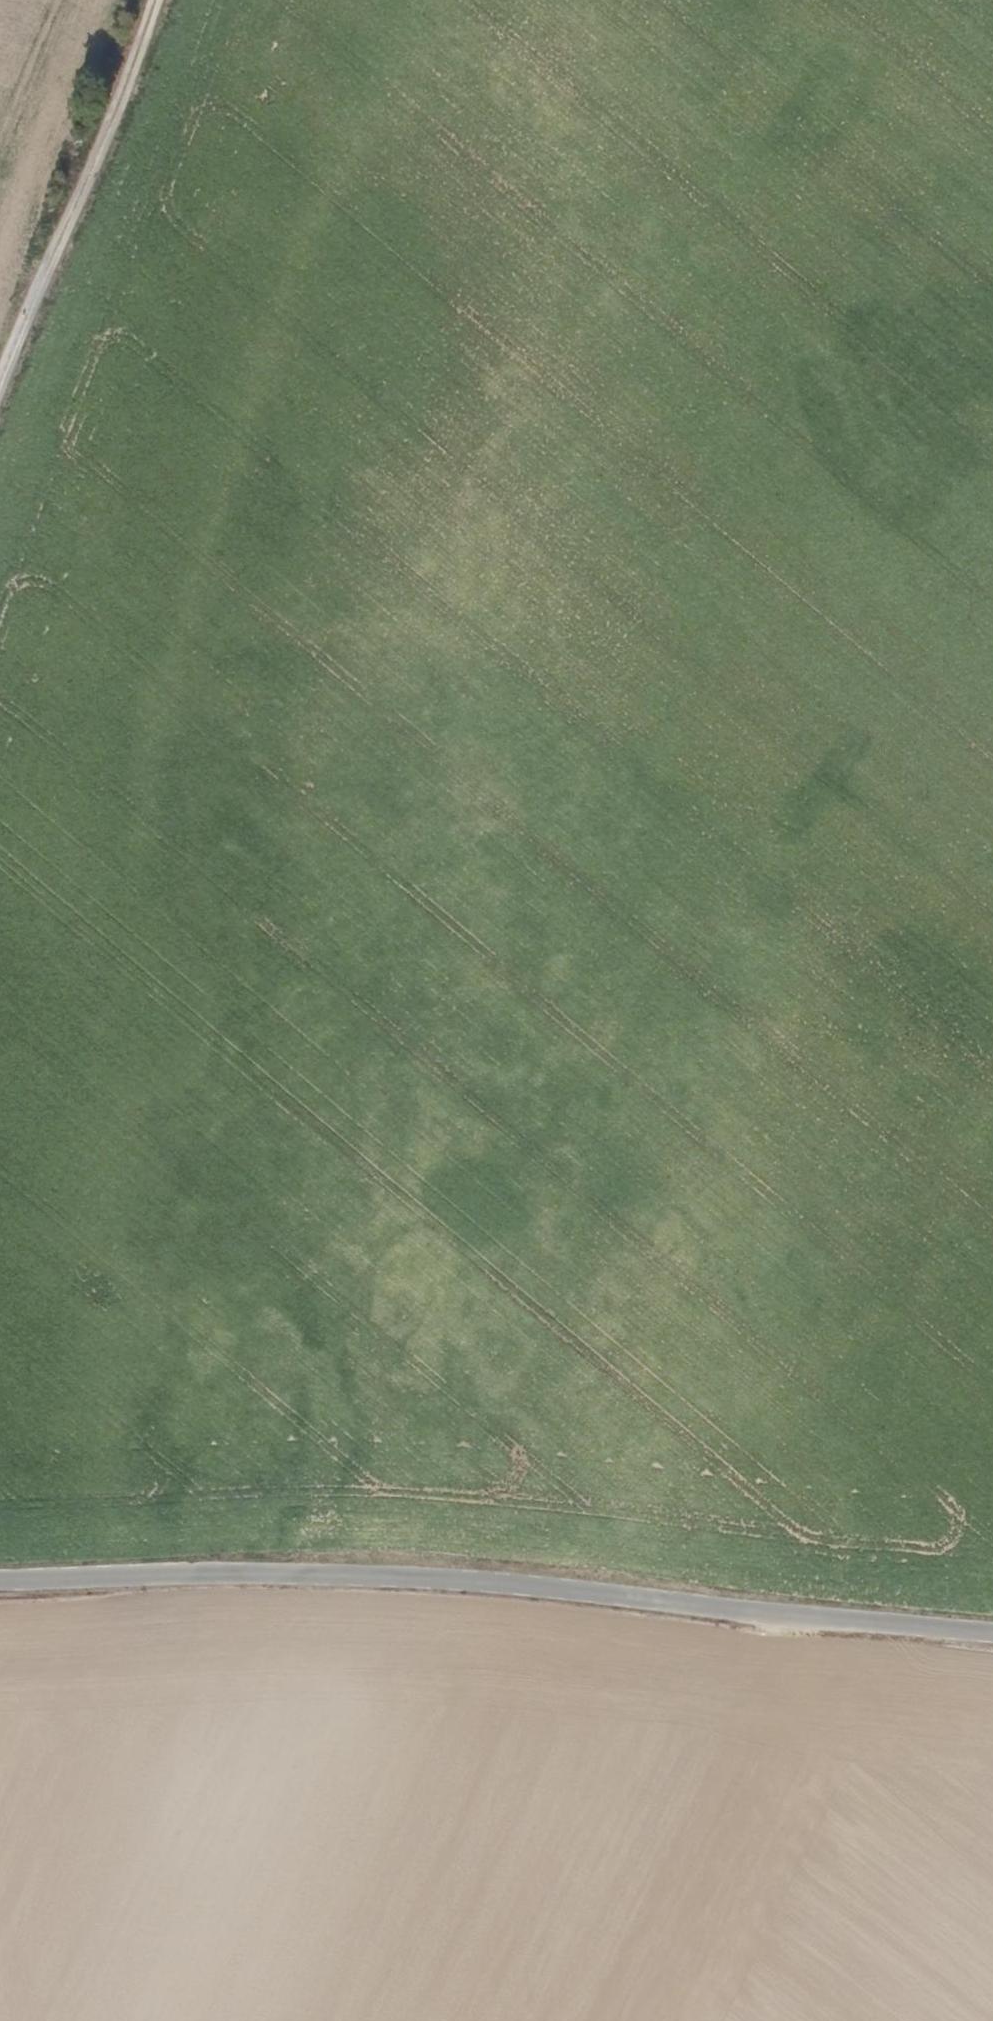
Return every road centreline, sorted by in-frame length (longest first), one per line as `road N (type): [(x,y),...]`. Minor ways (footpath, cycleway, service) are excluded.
road 1 (unclassified): [(0,1583),(362,1579),(992,1638)]
road 2 (track): [(151,0),(50,308),(0,434)]

